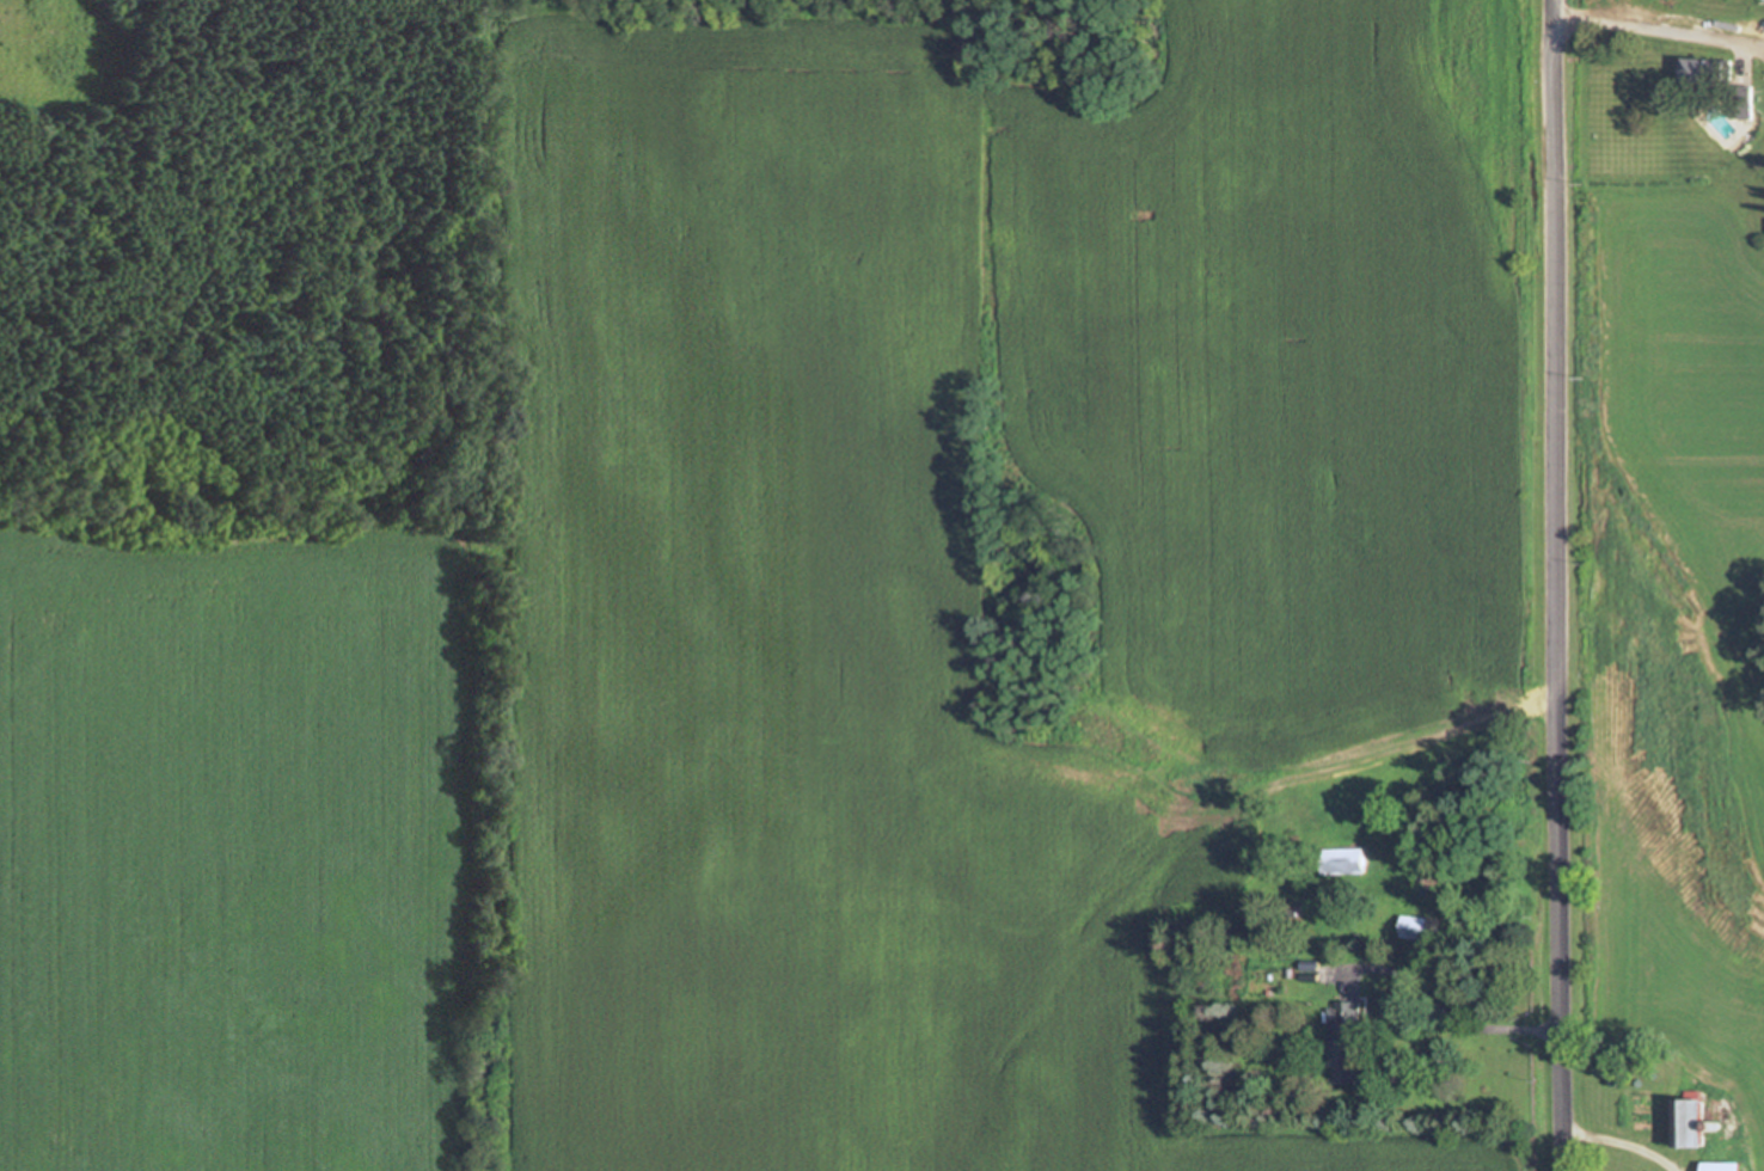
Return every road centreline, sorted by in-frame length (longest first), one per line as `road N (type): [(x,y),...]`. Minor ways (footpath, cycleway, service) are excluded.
road 1 (residential): [(1570,1170),(1562,0)]

